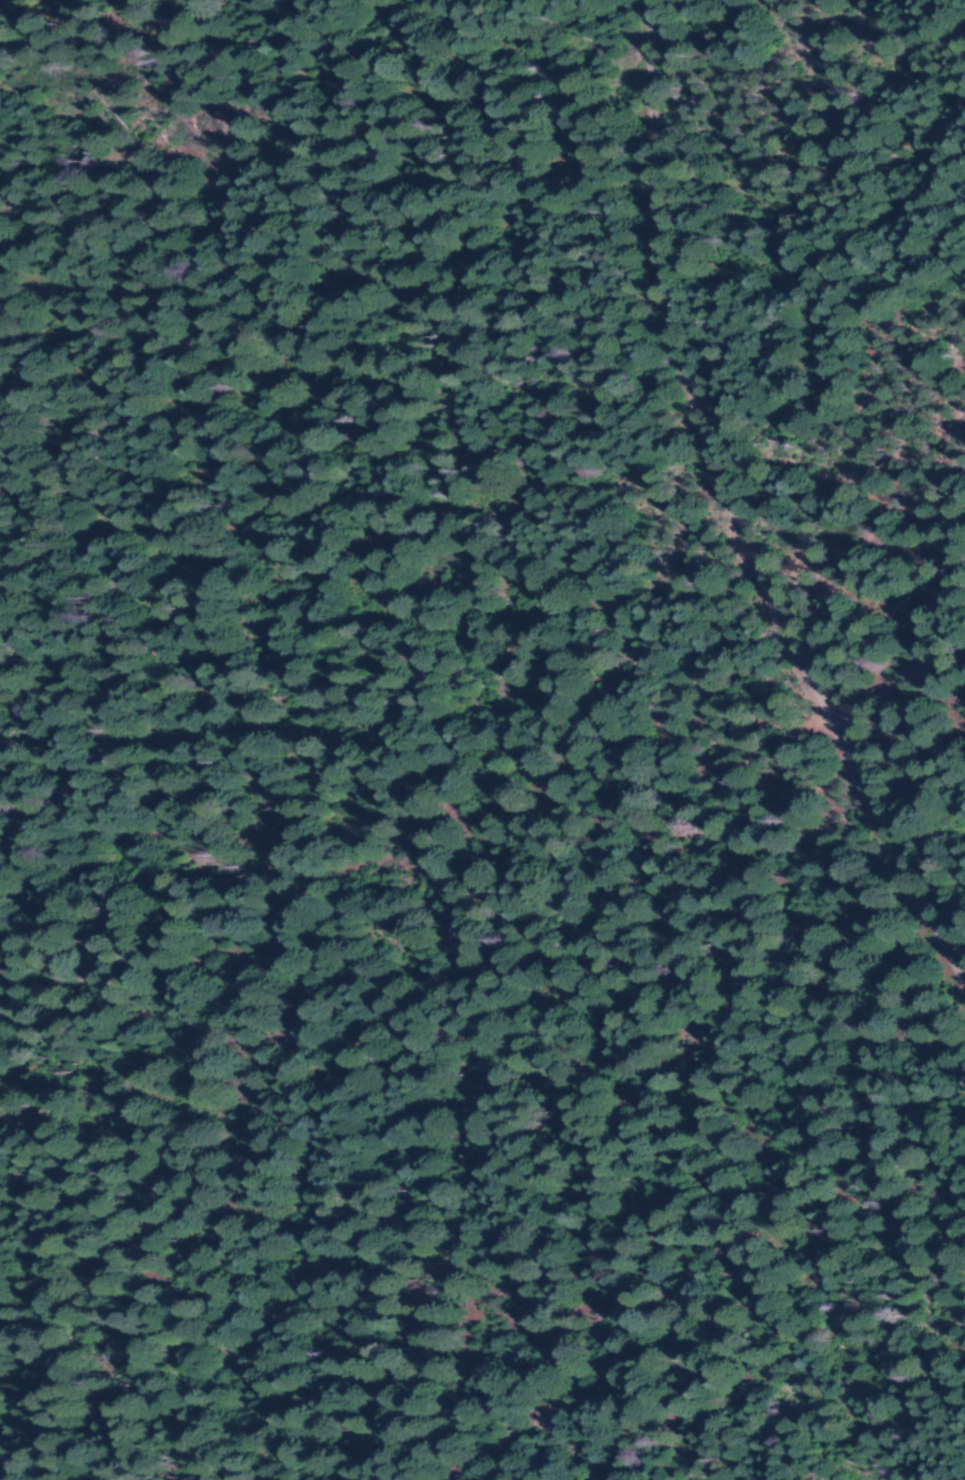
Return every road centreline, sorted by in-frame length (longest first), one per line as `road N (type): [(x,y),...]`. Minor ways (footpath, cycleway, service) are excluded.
road 1 (track): [(964,991),(734,516),(676,357),(648,120),(651,0)]

